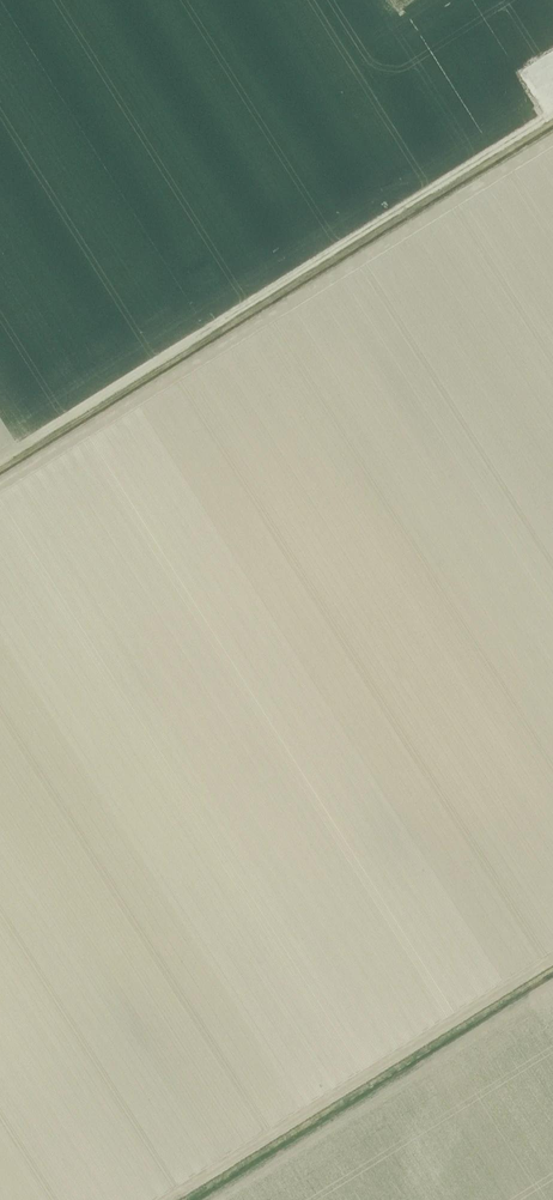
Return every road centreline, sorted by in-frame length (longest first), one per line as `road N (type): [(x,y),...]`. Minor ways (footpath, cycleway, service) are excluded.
road 1 (track): [(0,463),(544,119)]

